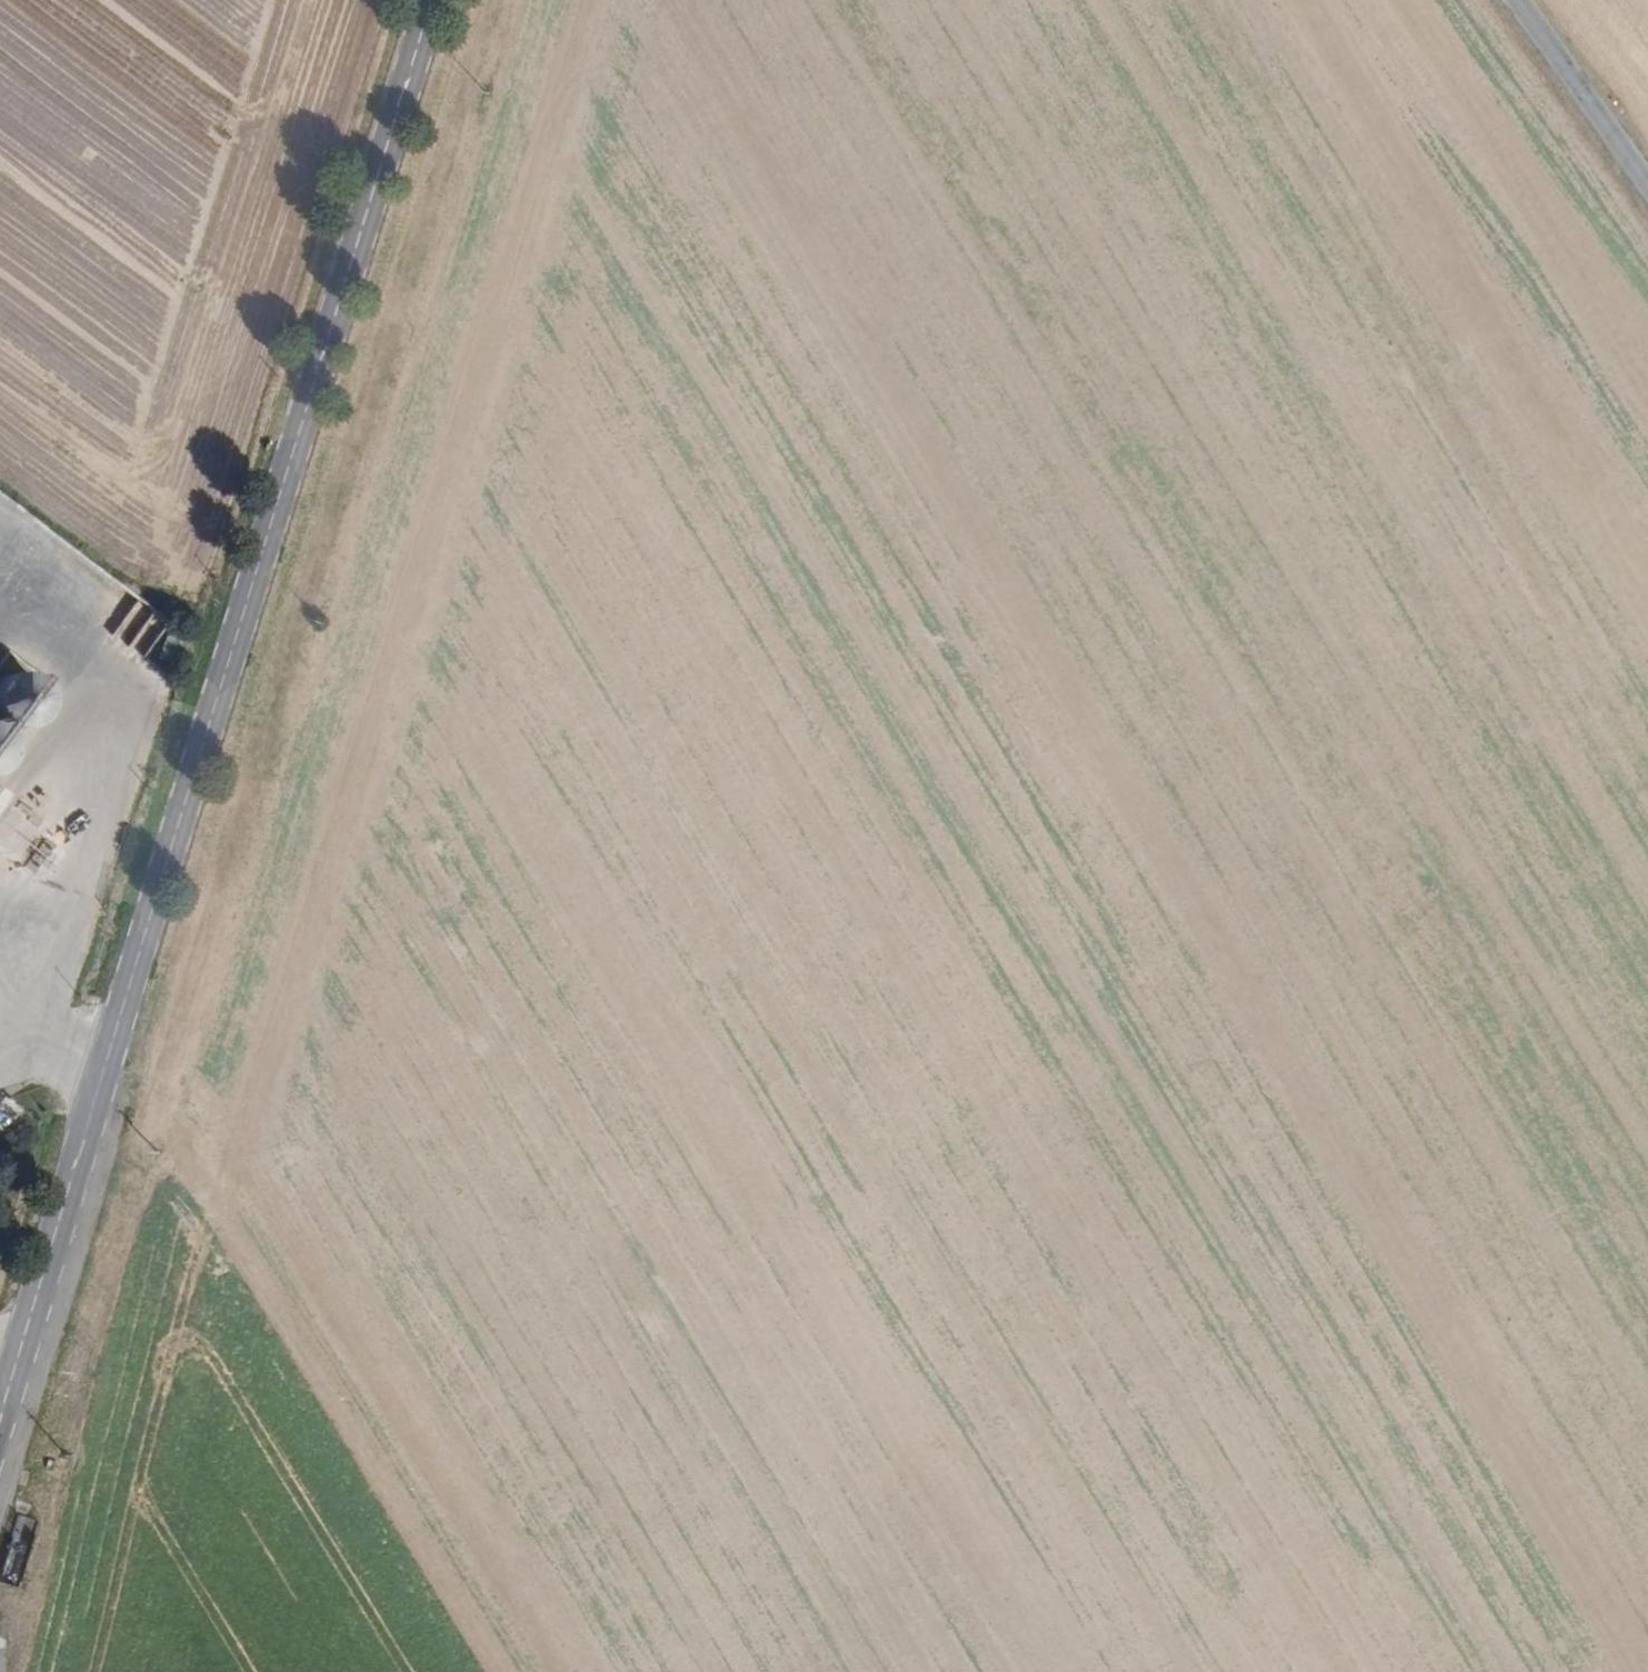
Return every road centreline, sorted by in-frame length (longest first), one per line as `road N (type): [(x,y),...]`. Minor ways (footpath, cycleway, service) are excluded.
road 1 (secondary): [(433,0),(0,1407)]
road 2 (unclassified): [(1529,0),(1647,168)]

